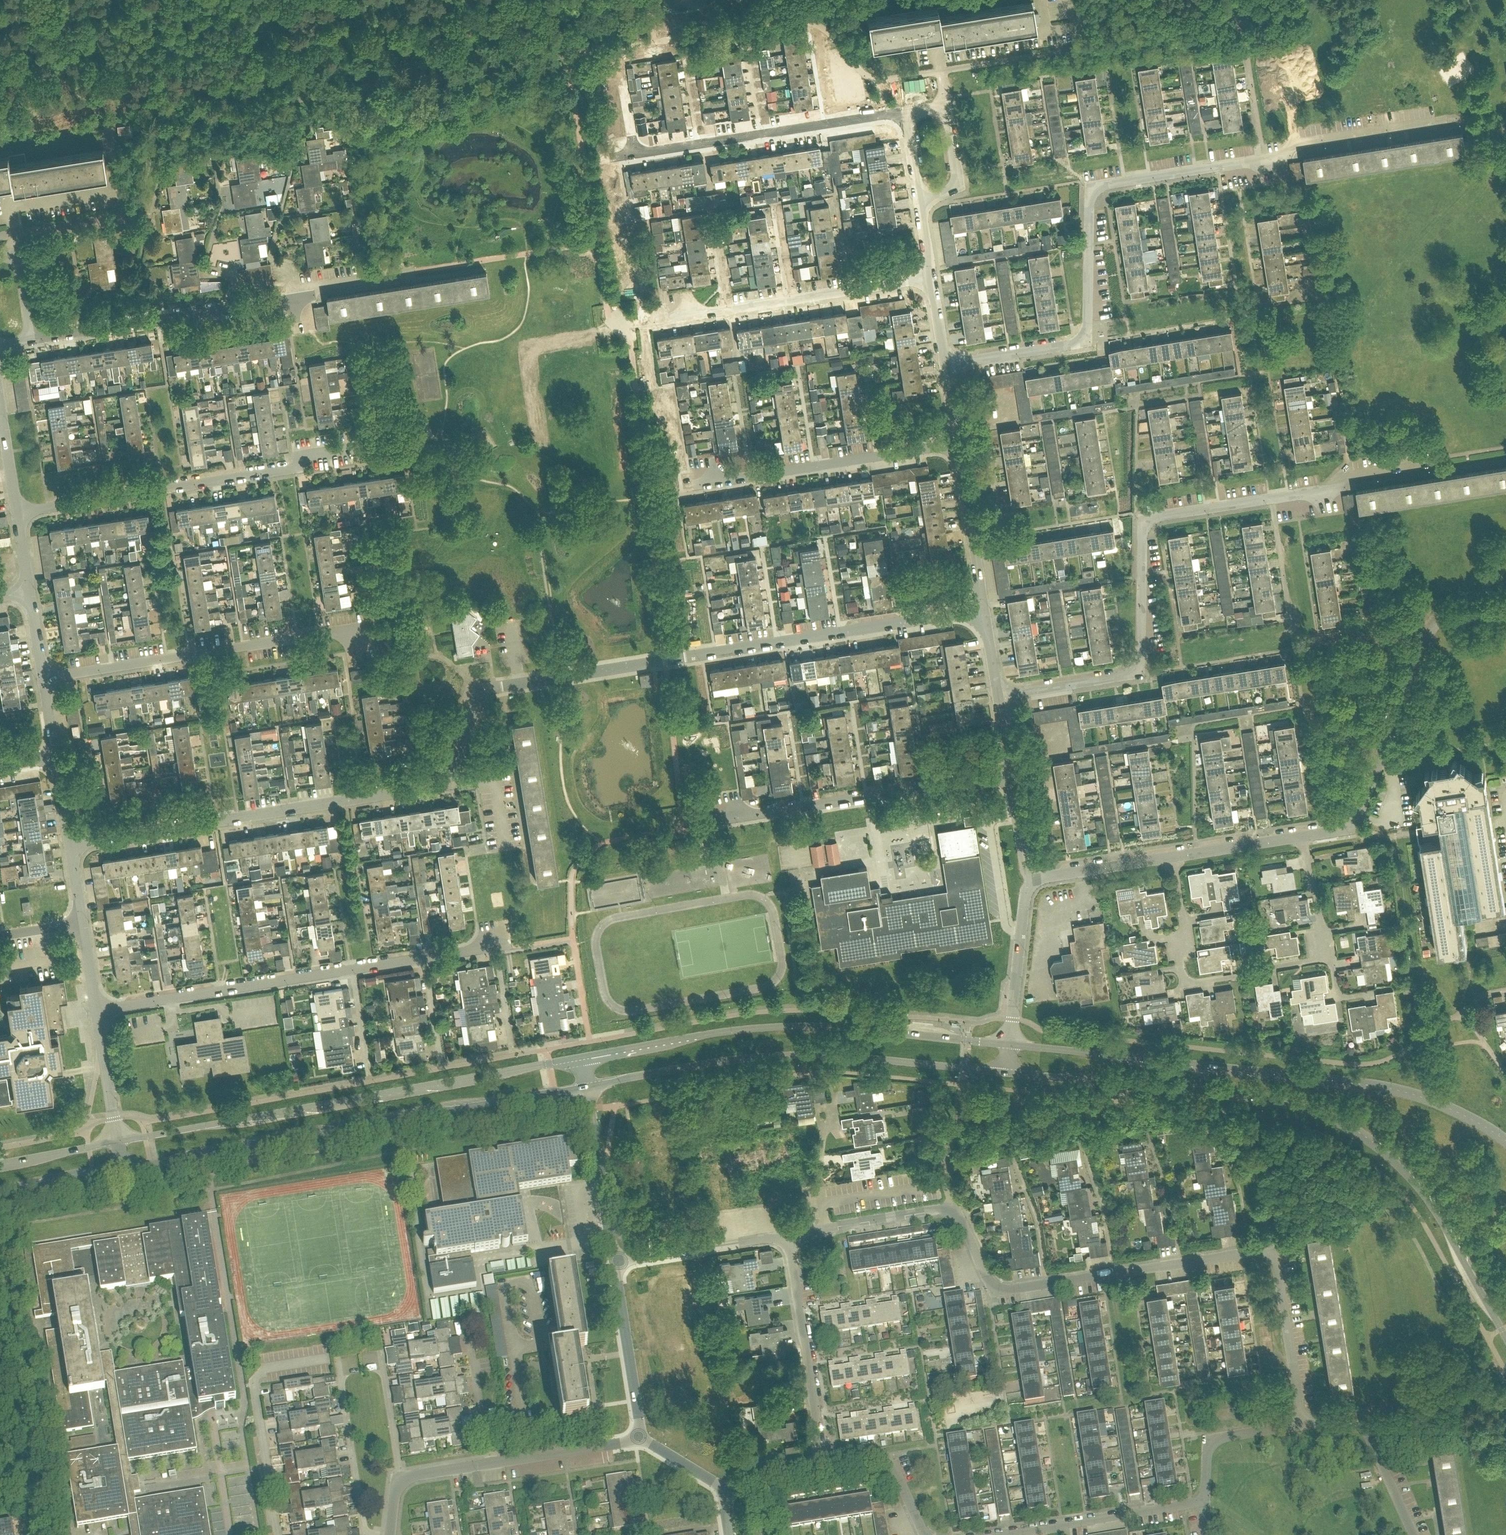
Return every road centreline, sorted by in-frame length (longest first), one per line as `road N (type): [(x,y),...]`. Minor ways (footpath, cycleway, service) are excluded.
road 1 (unclassified): [(70,845),(444,782),(475,704),(490,687),(984,609)]
road 2 (residential): [(1302,1424),(1273,1249),(1011,1291),(989,1282),(954,1210),(787,1235)]
road 3 (residential): [(946,362),(1080,342),(1088,323),(1093,196),(1104,185),(1444,120)]
road 4 (tertiary): [(1007,1072),(1263,1097),(1346,1124),(1416,1181),(1505,1336)]
road 5 (residential): [(998,697),(1129,677),(1141,662),(1145,520),(1329,491),(1352,474),(1427,462)]
road 6 (tertiary): [(1505,1140),(1398,1089),(1010,1043)]
road 7 (tertiary): [(122,1168),(511,1094),(564,1093)]
road 8 (tertiary): [(557,1058),(497,1078),(118,1141)]
road 9 (tertiary): [(1010,1043),(803,1026),(598,1051)]
road 10 (residential): [(97,1010),(501,946)]
road 11 (tertiary): [(604,1086),(689,1061),(774,1053),(1007,1072)]
road 12 (residential): [(998,1534),(1204,1502),(1211,1442),(1302,1424)]
road 13 (residential): [(18,512),(299,469),(307,454),(352,447)]
road 14 (unclassified): [(1303,835),(1352,824),(1438,622),(1505,608)]
road 15 (residential): [(45,678),(349,630)]
road 16 (residential): [(722,819),(1010,776)]
road 17 (residential): [(619,159),(906,112)]
road 18 (residential): [(693,489),(958,442)]
road 19 (residential): [(670,318),(933,280)]
road 20 (residential): [(825,1470),(787,1235)]
road 21 (residential): [(276,1534),(254,1380),(262,1369),(328,1358)]
road 22 (residential): [(33,341),(240,305)]
road 23 (unclassified): [(20,254),(13,207),(116,190),(108,139)]
road 24 (residential): [(1183,930),(1188,982),(1325,957)]
road 25 (residential): [(1412,1534),(1360,1416),(1302,1424)]
road 26 (unclassified): [(641,1439),(614,1262)]
road 27 (residential): [(614,1262),(787,1235)]
road 28 (unclassified): [(614,1262),(587,1089)]
road 29 (residential): [(363,1534),(339,1365)]
road 30 (unclassified): [(1010,1043),(1032,875)]
road 31 (unclassified): [(984,609),(958,442)]
road 32 (unclassified): [(492,1464),(641,1439)]
road 33 (residential): [(825,1470),(891,1460),(927,1534)]
road 34 (unclassified): [(1032,875),(1172,856)]
road 35 (unclassified): [(1172,856),(1303,835)]
road 36 (unclassified): [(118,1141),(97,1010)]
road 37 (residential): [(492,1464),(470,1338)]
road 38 (tertiary): [(0,1191),(122,1168)]
road 39 (residential): [(402,1479),(382,1359)]
road 40 (tertiary): [(118,1141),(0,1165)]

